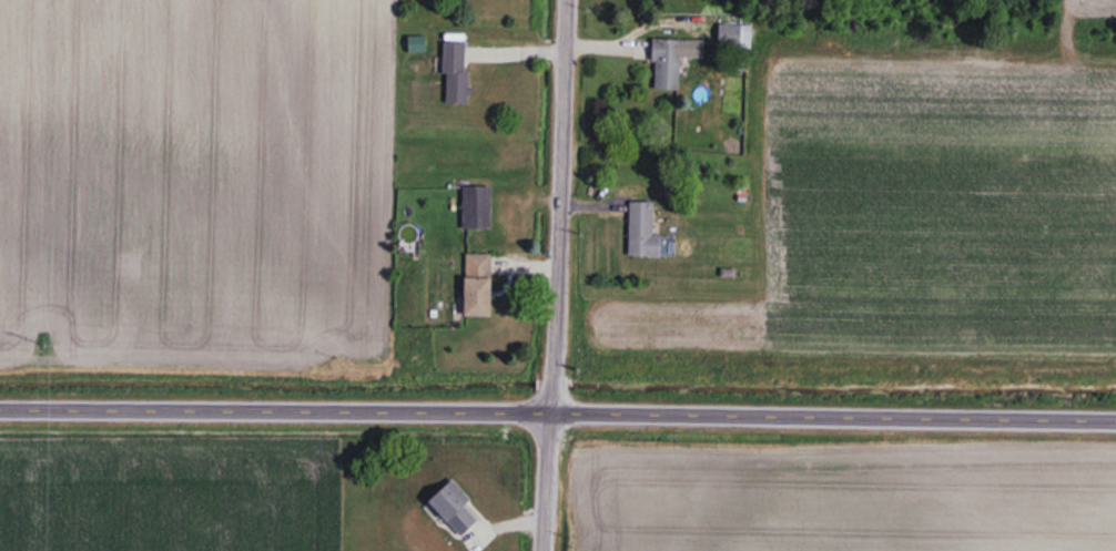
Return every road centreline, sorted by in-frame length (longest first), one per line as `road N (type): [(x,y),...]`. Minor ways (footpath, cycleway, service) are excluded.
road 1 (residential): [(0,407),(1115,415)]
road 2 (tertiary): [(542,550),(560,0)]

